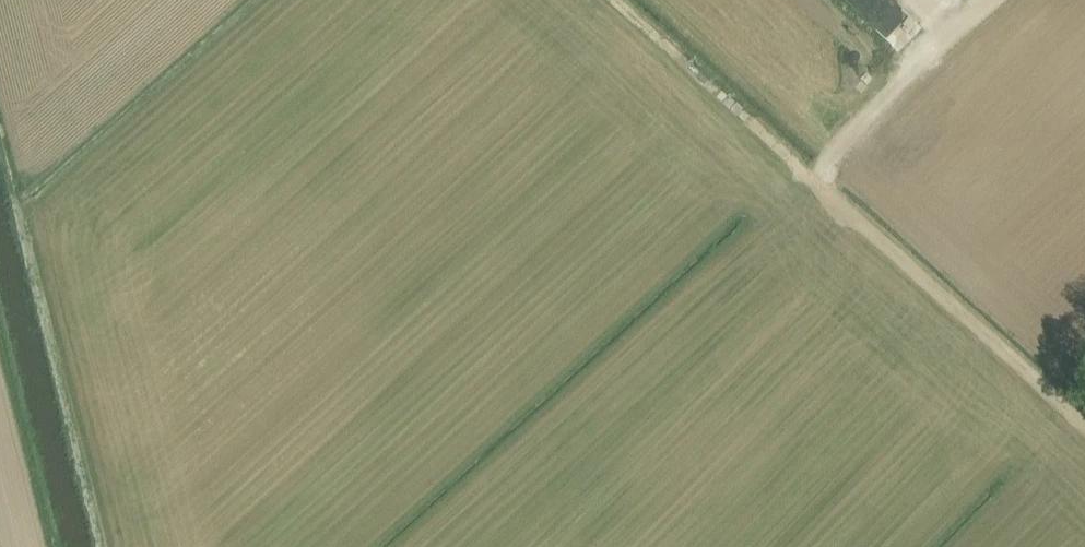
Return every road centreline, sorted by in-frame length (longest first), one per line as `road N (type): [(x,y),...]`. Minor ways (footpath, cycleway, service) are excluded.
road 1 (track): [(1084,421),(619,0)]

